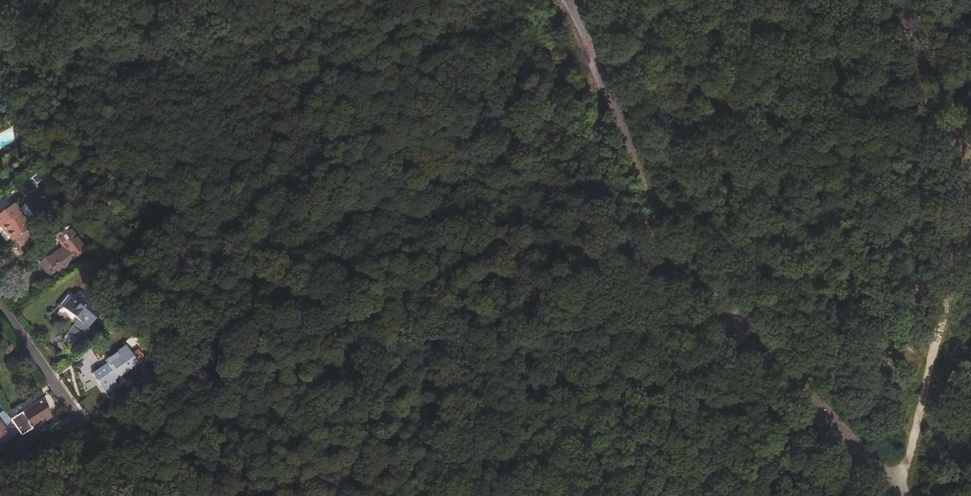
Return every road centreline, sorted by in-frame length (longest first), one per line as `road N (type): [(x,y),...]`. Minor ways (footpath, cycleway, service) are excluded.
road 1 (track): [(584,52),(516,116),(467,177),(393,197),(253,272),(215,302),(207,333),(166,369),(86,433),(0,473)]
road 2 (unclassified): [(584,52),(661,233),(689,270),(908,495)]
road 3 (track): [(661,233),(571,294),(503,361),(417,495)]
road 4 (track): [(970,225),(897,495)]
road 5 (residential): [(0,311),(86,433)]

